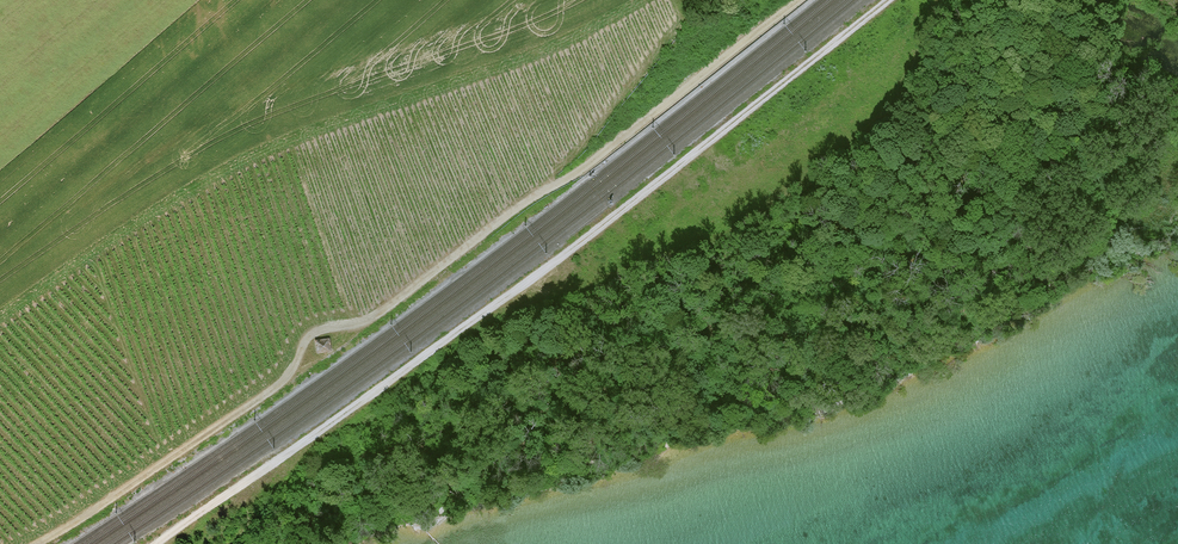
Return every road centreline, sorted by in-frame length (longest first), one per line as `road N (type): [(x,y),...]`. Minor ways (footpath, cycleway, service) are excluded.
road 1 (track): [(37,543),(279,386),(309,338),(367,321),(796,0)]
road 2 (track): [(887,0),(702,147),(155,543)]

